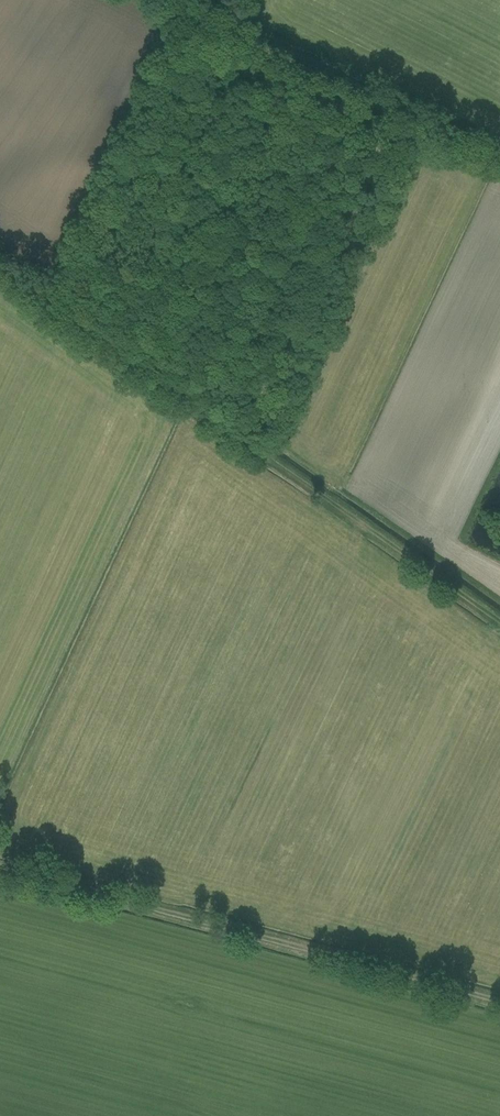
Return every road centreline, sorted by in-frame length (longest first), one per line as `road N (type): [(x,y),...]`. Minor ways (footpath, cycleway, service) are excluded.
road 1 (track): [(499,164),(199,14)]

